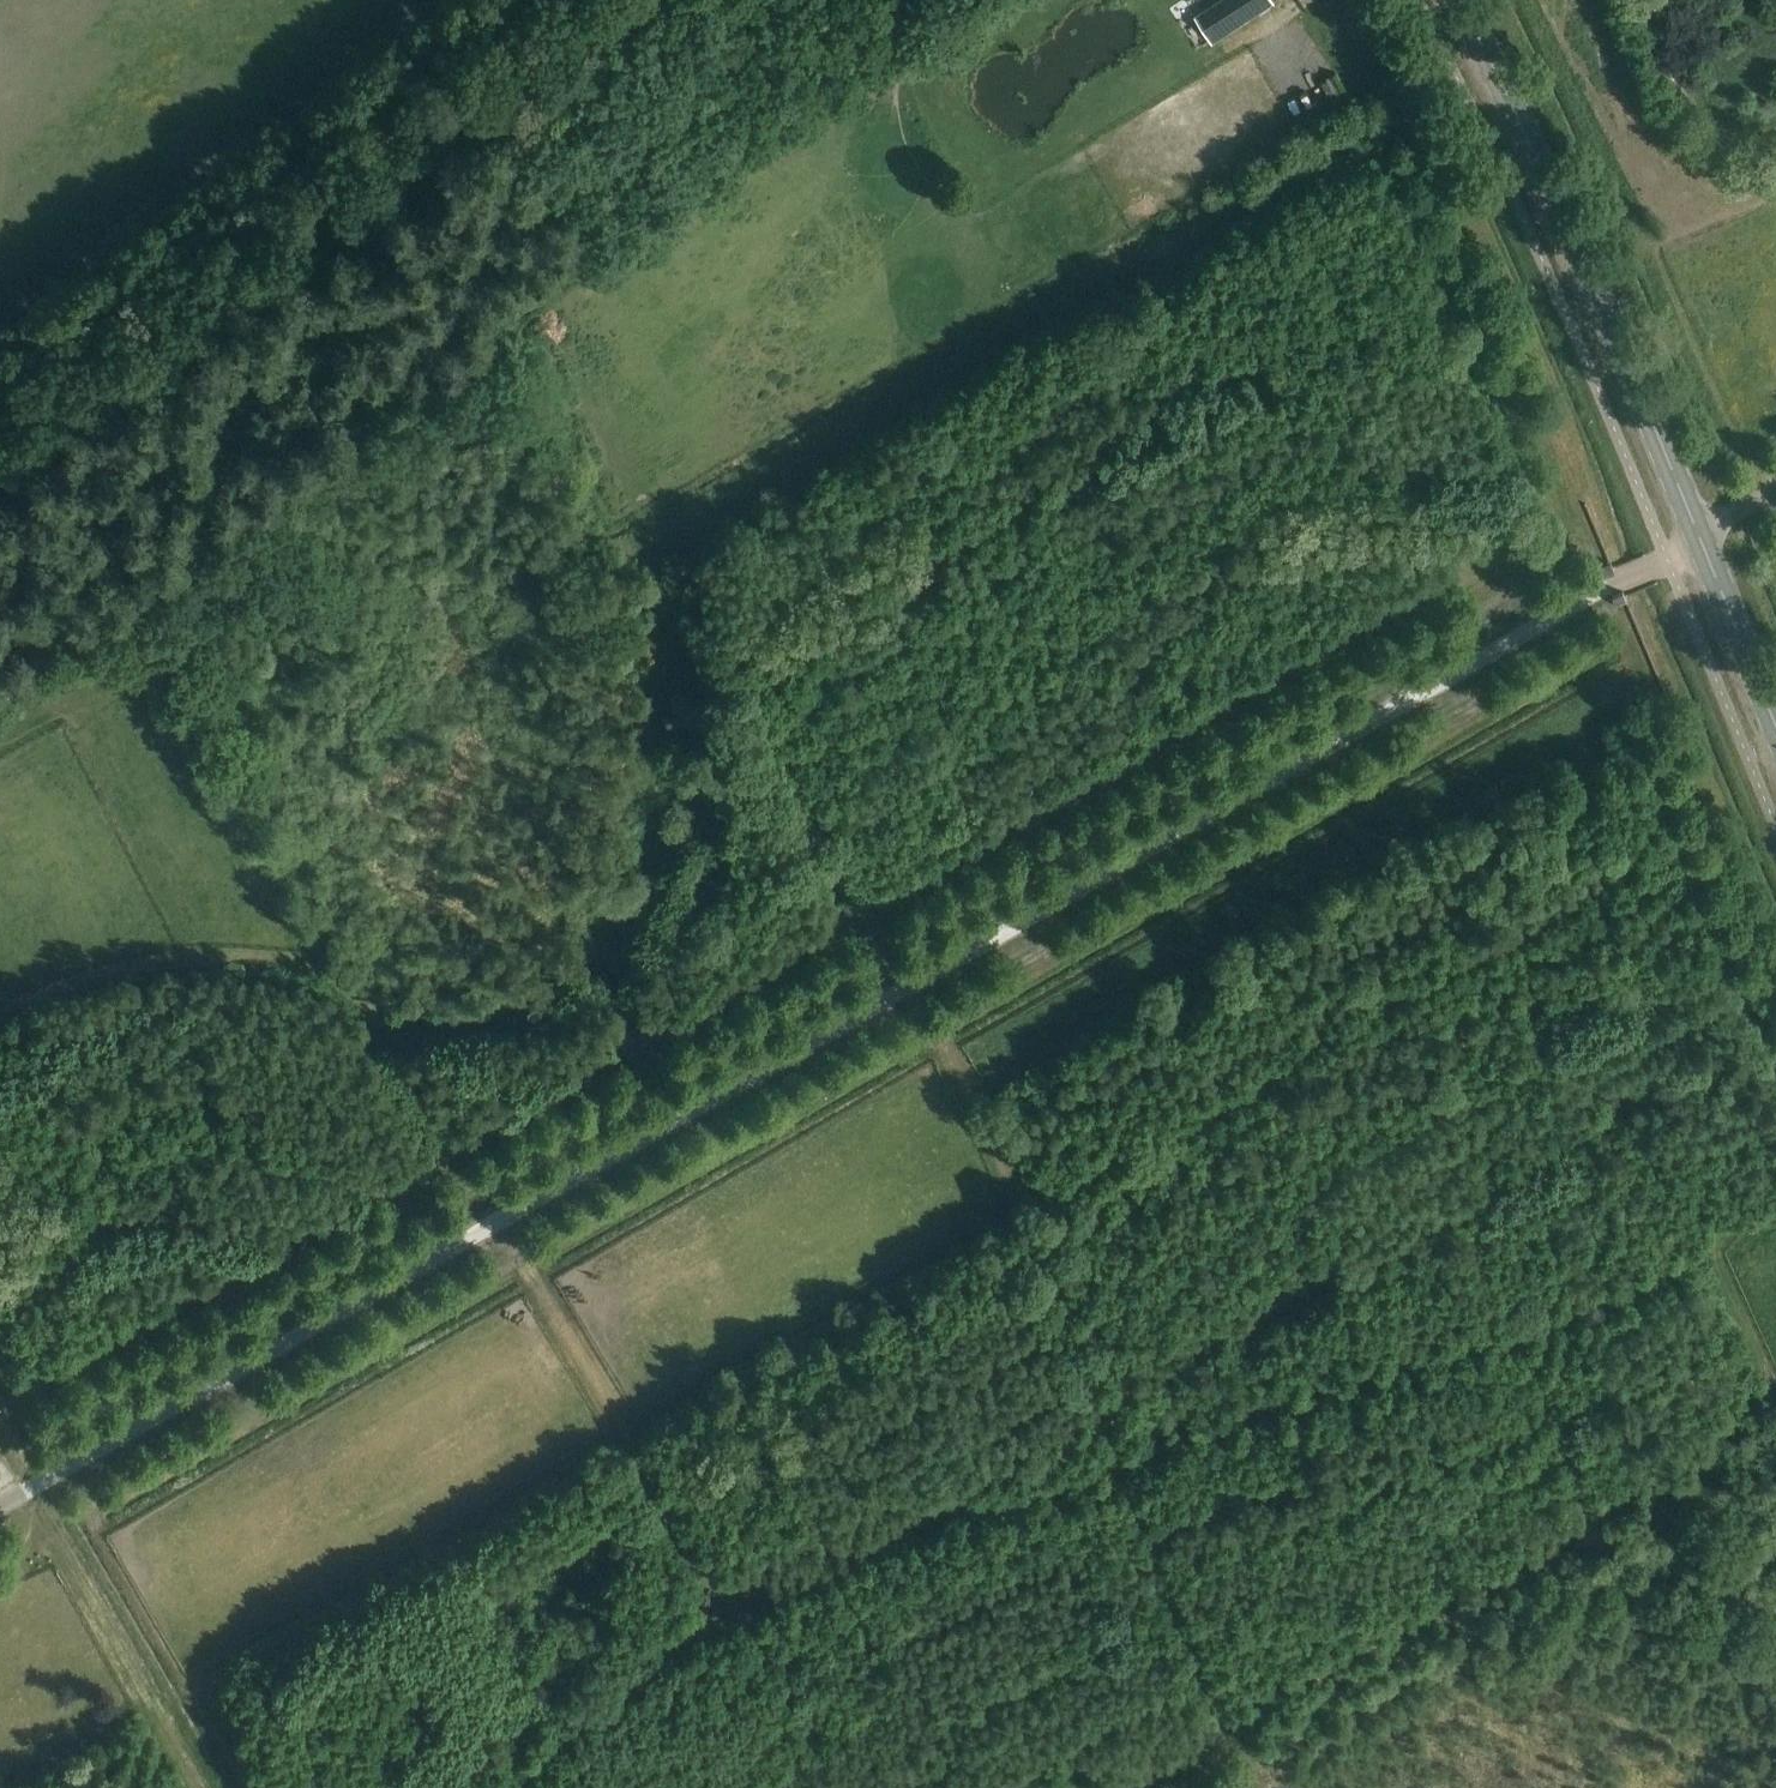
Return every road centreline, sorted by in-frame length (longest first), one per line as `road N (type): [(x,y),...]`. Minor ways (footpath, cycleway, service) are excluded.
road 1 (primary): [(1775,725),(1570,224),(1460,0)]
road 2 (track): [(0,429),(577,0)]

